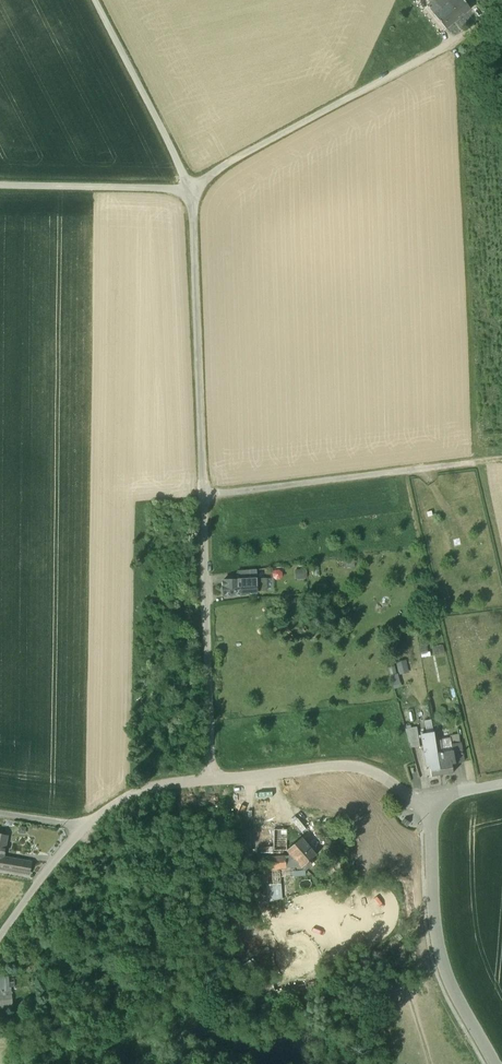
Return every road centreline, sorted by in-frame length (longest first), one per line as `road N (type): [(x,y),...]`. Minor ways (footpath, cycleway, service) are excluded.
road 1 (track): [(80,832),(130,794),(211,779),(189,189)]
road 2 (tertiary): [(494,1063),(455,994),(437,937),(432,811)]
road 3 (residential): [(211,779),(353,765),(432,811)]
road 4 (track): [(205,497),(427,469)]
road 5 (track): [(189,189),(95,0)]
road 6 (track): [(189,189),(0,184)]
road 7 (unclassified): [(0,933),(80,832)]

